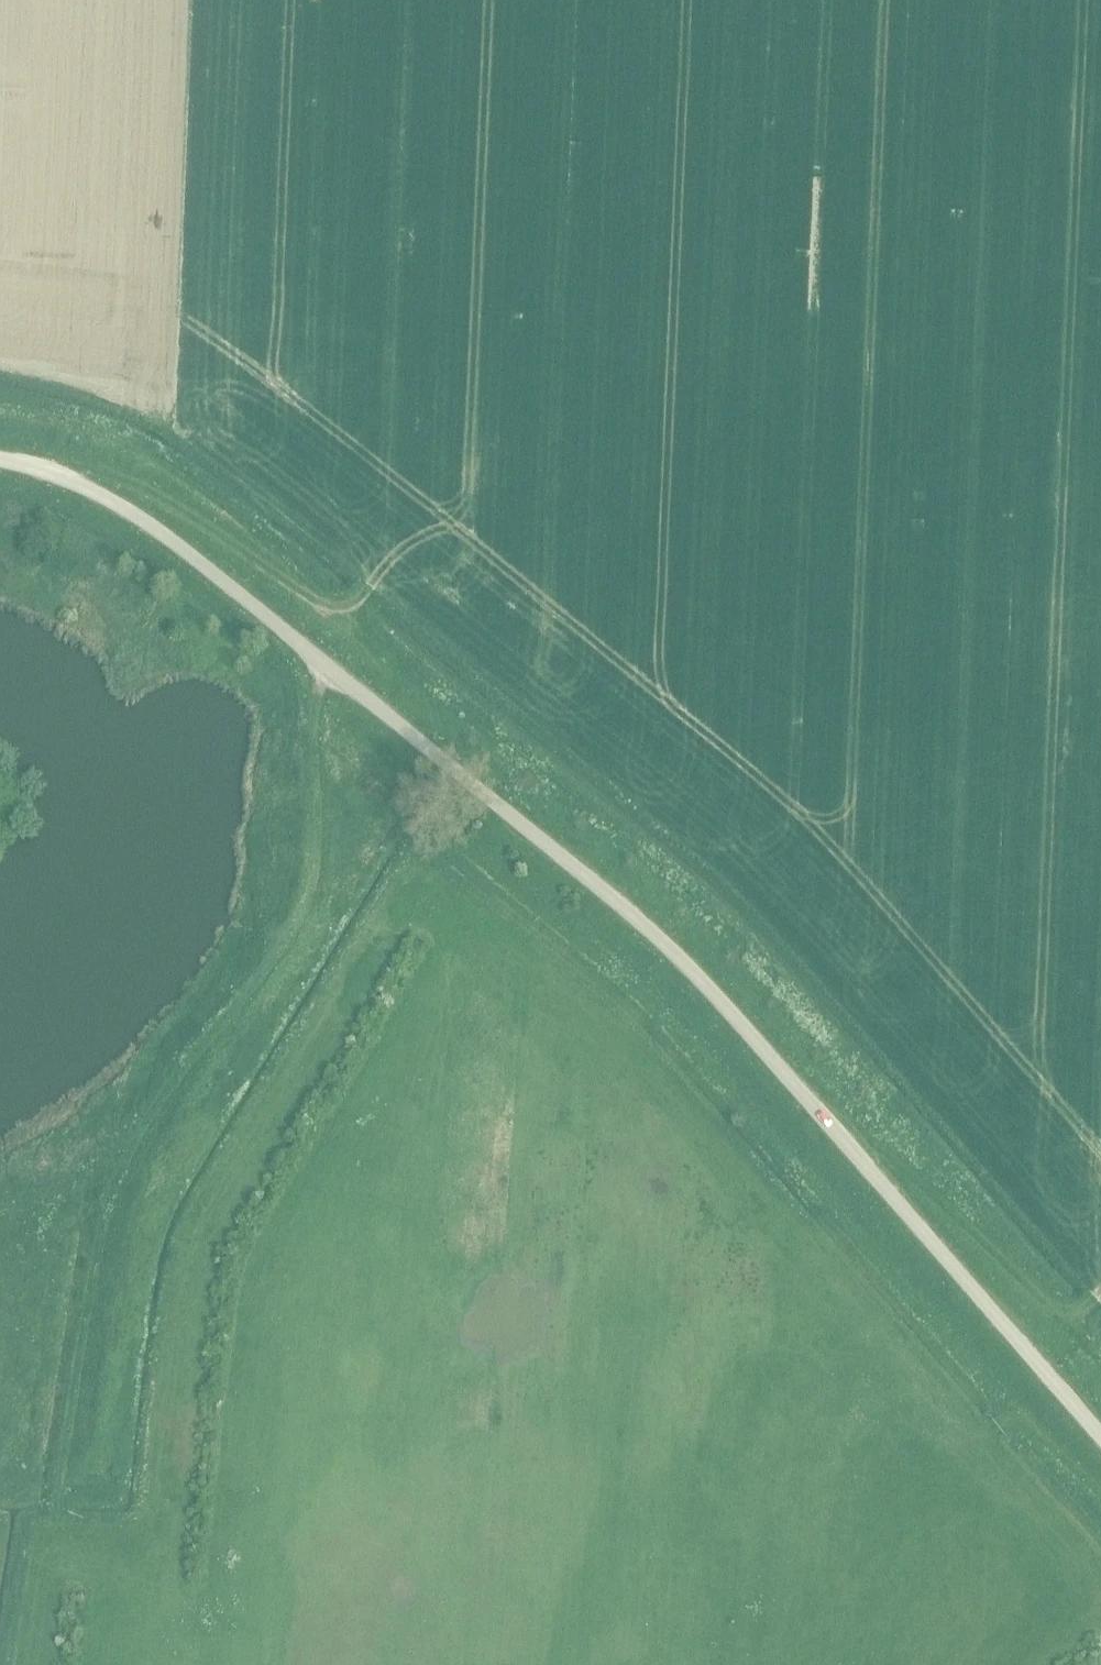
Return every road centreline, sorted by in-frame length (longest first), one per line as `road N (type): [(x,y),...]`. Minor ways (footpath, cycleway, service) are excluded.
road 1 (unclassified): [(1100,1437),(672,945),(467,773),(143,521),(75,480),(0,458)]

